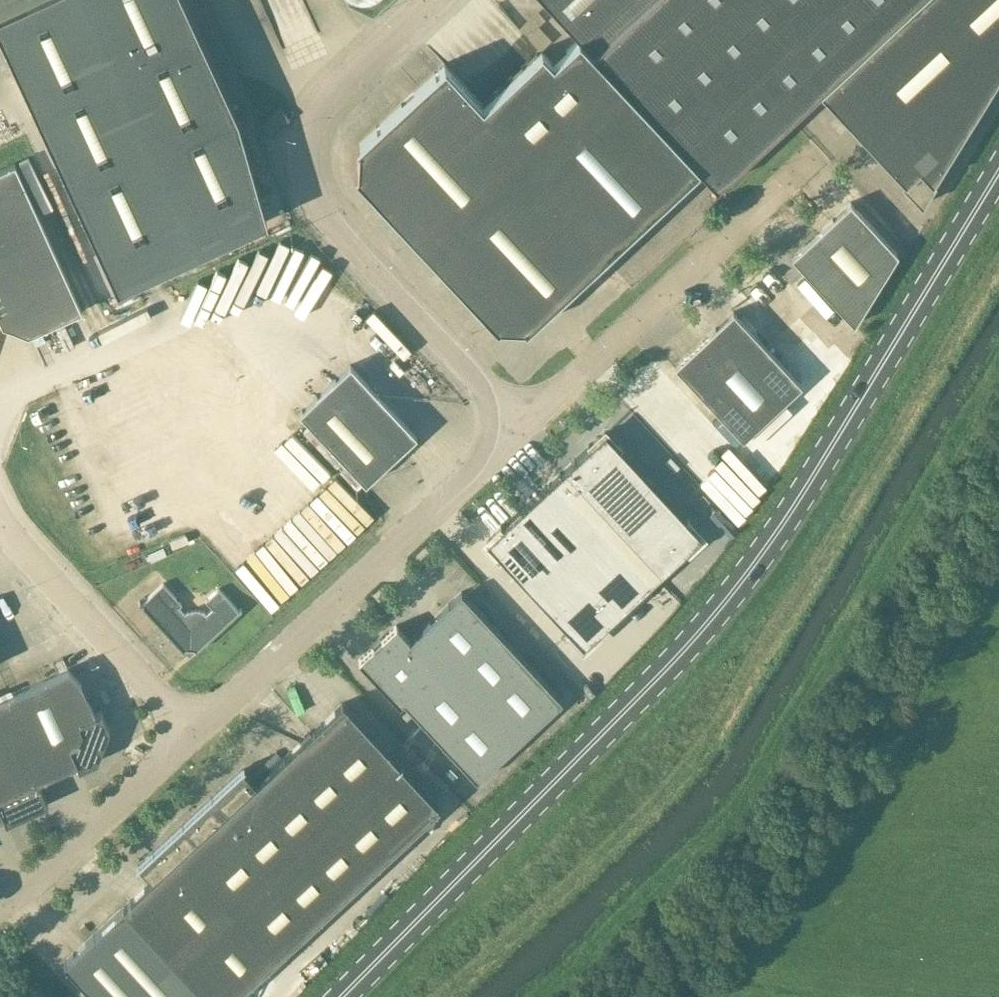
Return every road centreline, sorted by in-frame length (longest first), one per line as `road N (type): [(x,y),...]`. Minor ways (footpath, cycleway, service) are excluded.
road 1 (primary): [(998,175),(757,562),(623,712),(343,996)]
road 2 (unclassified): [(519,427),(324,198),(312,145),(331,100),(437,0)]
road 3 (unclassified): [(195,738),(519,427)]
road 4 (unclassified): [(519,427),(811,157)]
road 5 (unclassified): [(195,738),(0,500)]
road 6 (unclassified): [(0,918),(195,738)]

